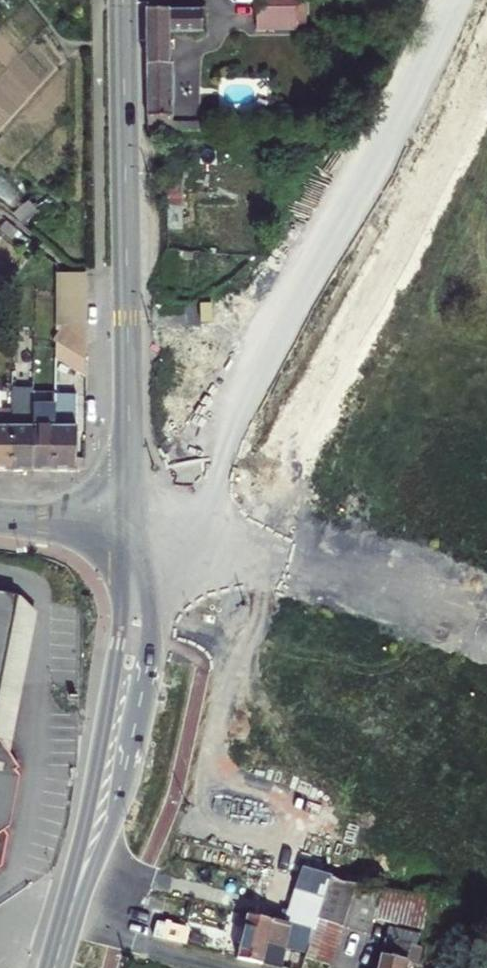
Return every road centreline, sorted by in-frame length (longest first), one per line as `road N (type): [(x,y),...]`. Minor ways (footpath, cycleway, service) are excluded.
road 1 (secondary): [(163,532),(371,171),(453,0)]
road 2 (residential): [(125,0),(134,528)]
road 3 (secondary): [(163,532),(55,967)]
road 4 (secondary): [(163,532),(452,611)]
road 5 (residential): [(0,515),(134,528)]

